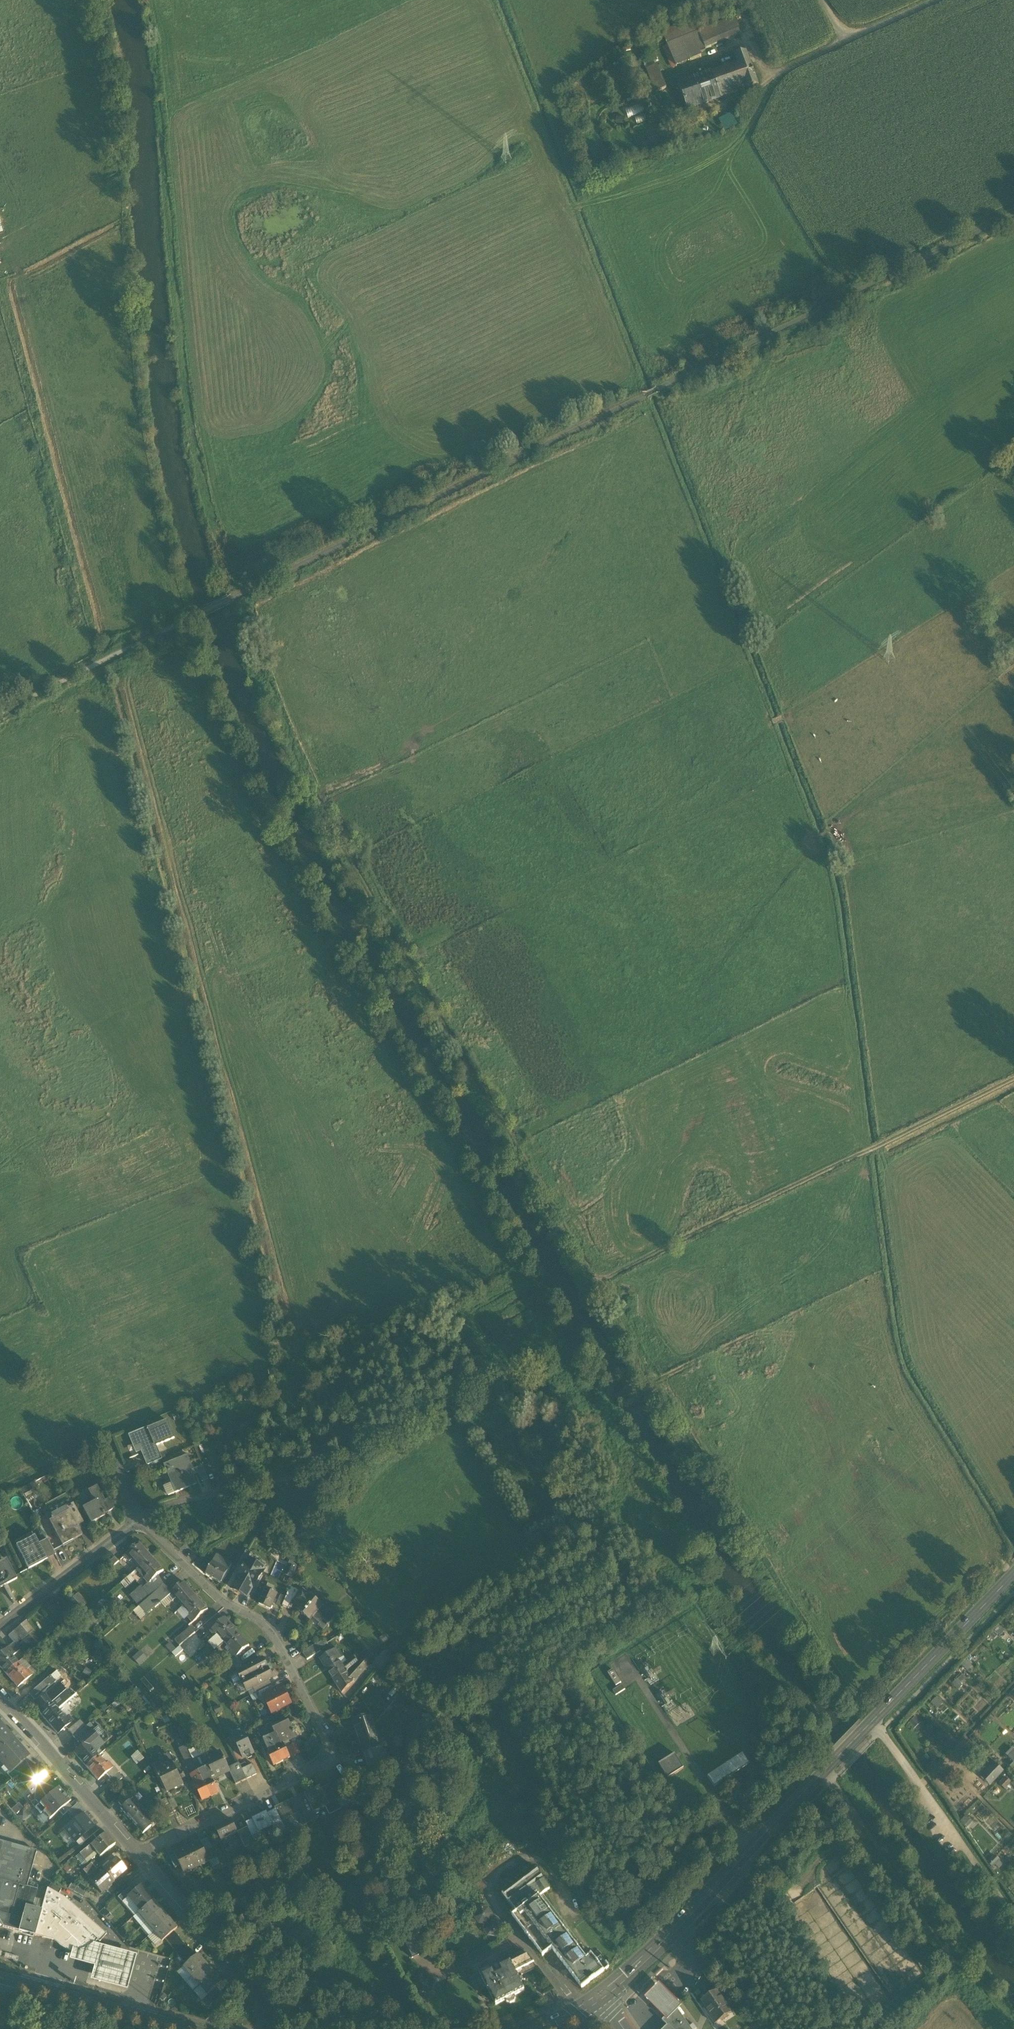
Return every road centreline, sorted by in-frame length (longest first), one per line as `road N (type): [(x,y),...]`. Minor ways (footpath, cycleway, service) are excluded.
road 1 (secondary): [(1013,1575),(603,1996)]
road 2 (track): [(1013,1078),(599,1282),(551,1201)]
road 3 (residential): [(139,1520),(227,1604),(270,1628),(332,1749),(323,1762),(138,1855)]
road 4 (track): [(344,1459),(565,1328)]
road 5 (residential): [(263,2028),(262,1998),(138,1855)]
road 6 (residential): [(138,1855),(0,1698)]
road 7 (secondary): [(188,2028),(0,1978)]
road 8 (residential): [(0,1628),(139,1520)]
road 9 (residential): [(823,0),(845,41),(936,0)]
road 10 (track): [(225,1495),(292,1487),(344,1459)]

